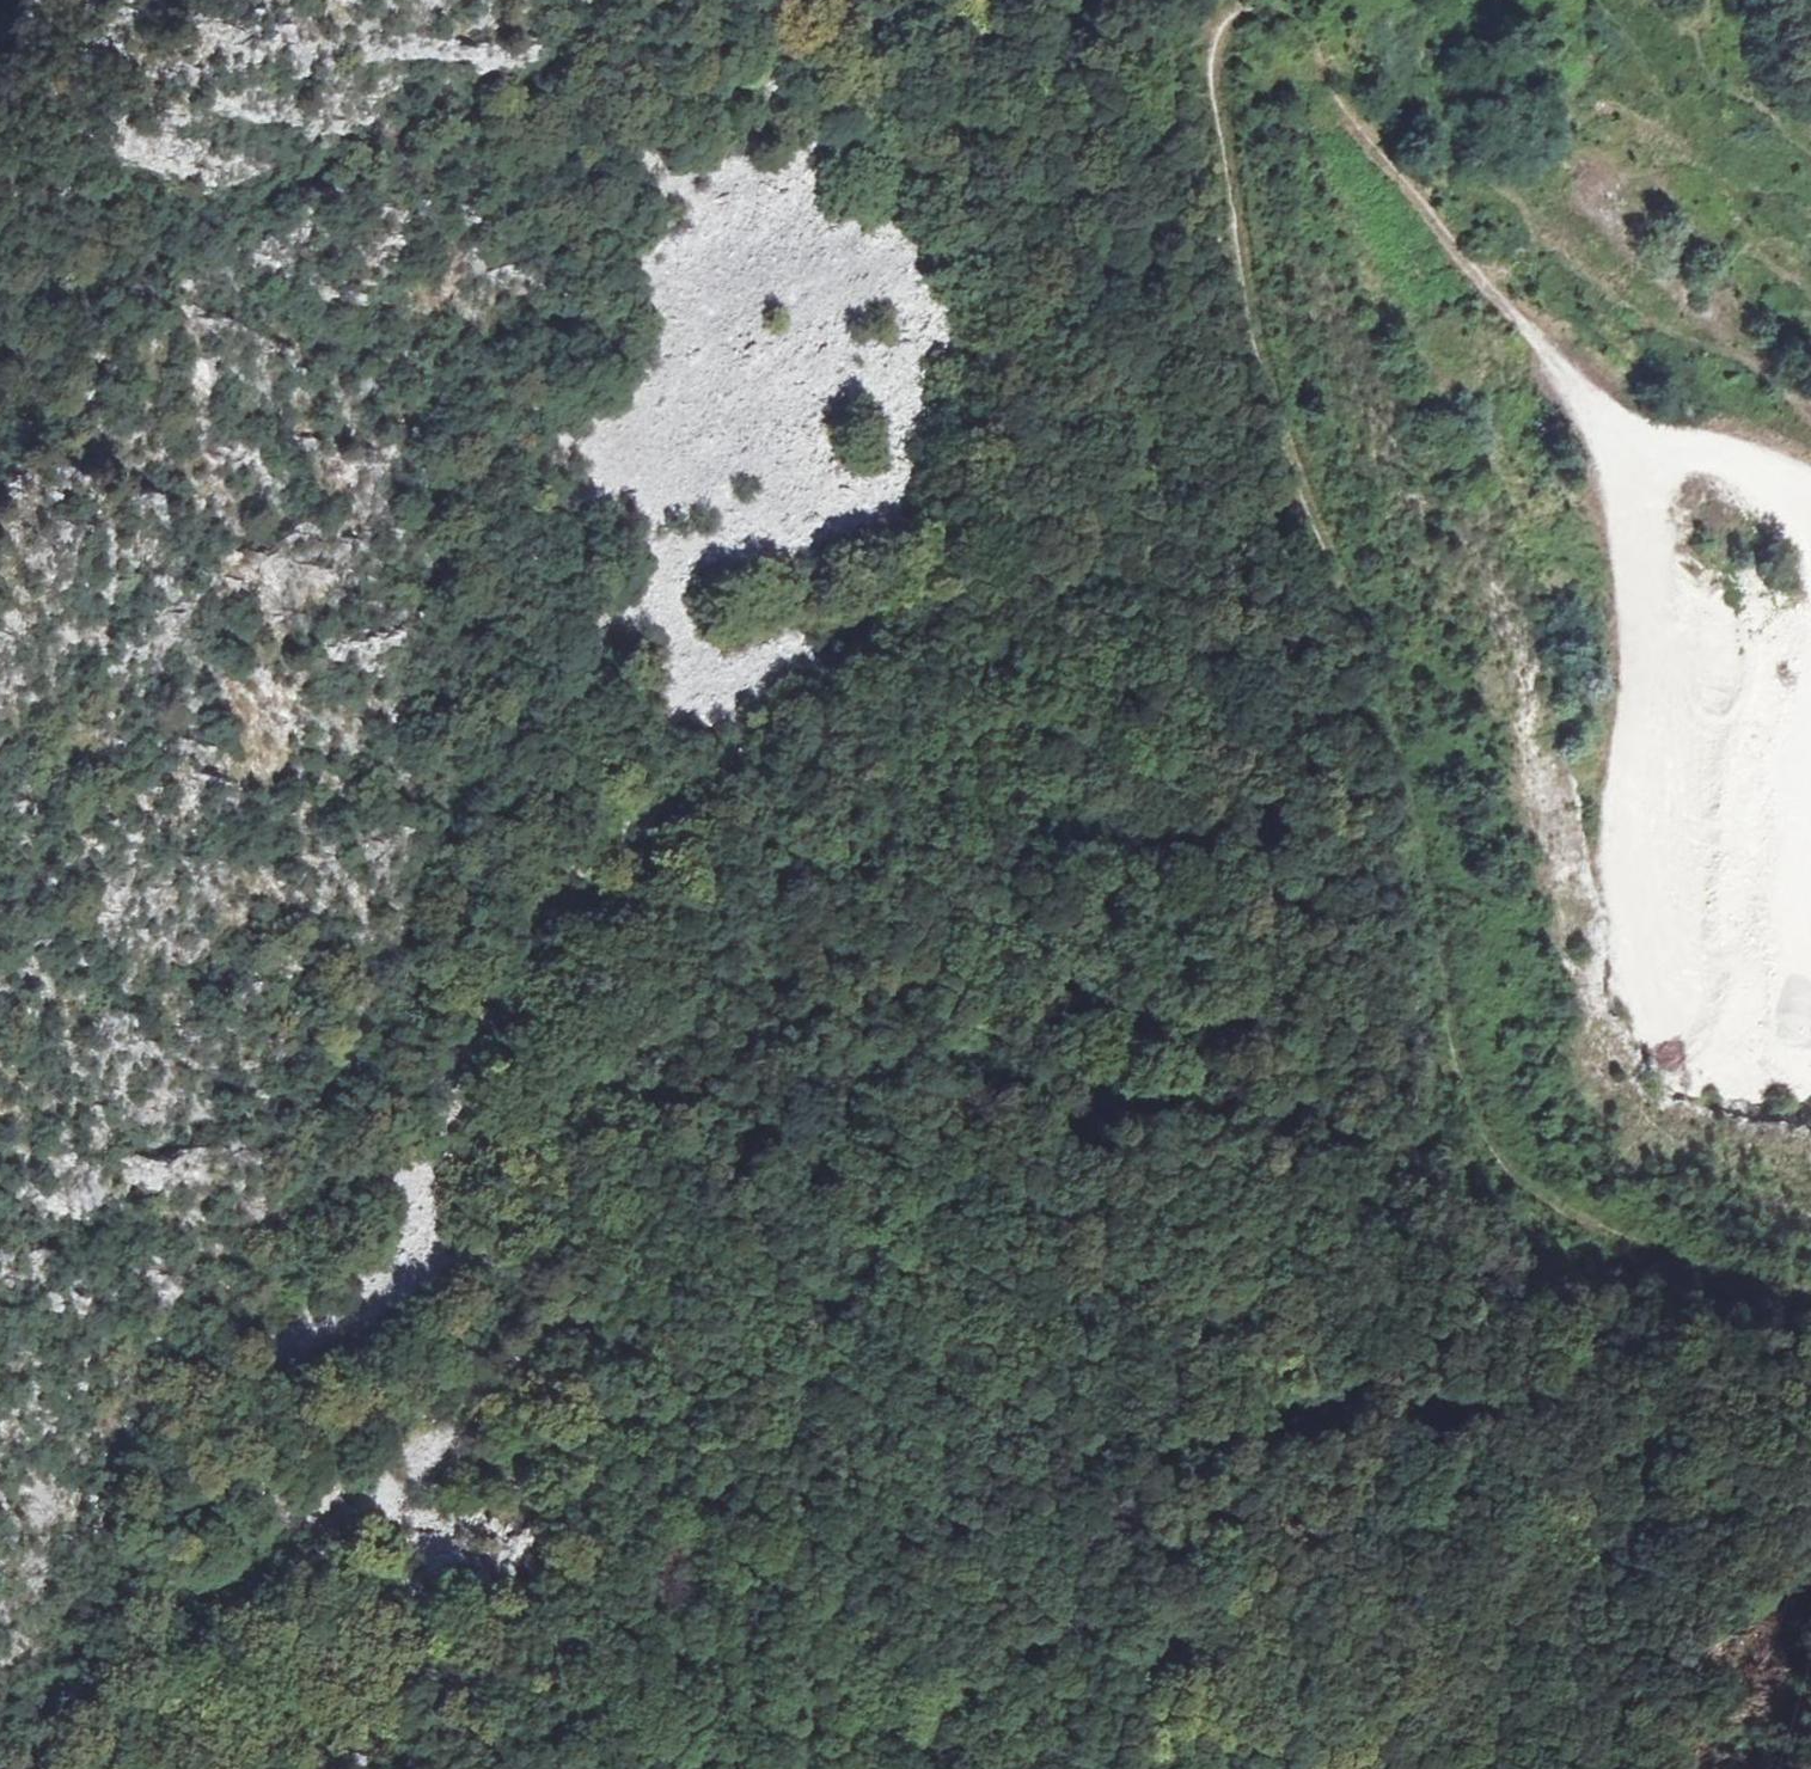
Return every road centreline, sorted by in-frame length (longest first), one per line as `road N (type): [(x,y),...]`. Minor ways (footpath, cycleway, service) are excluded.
road 1 (track): [(1810,492),(1718,457),(1674,451),(1581,388),(1340,111),(1304,36),(1265,13),(1228,26)]

